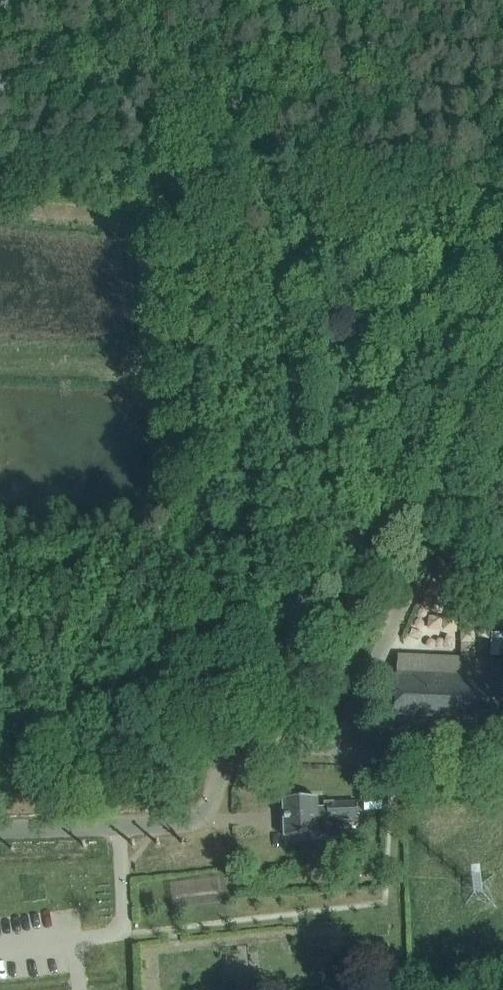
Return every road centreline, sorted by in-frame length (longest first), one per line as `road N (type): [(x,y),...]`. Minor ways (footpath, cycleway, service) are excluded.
road 1 (unclassified): [(0,835),(190,821),(246,748),(502,755)]
road 2 (track): [(502,364),(341,747)]
road 3 (track): [(502,230),(179,198)]

